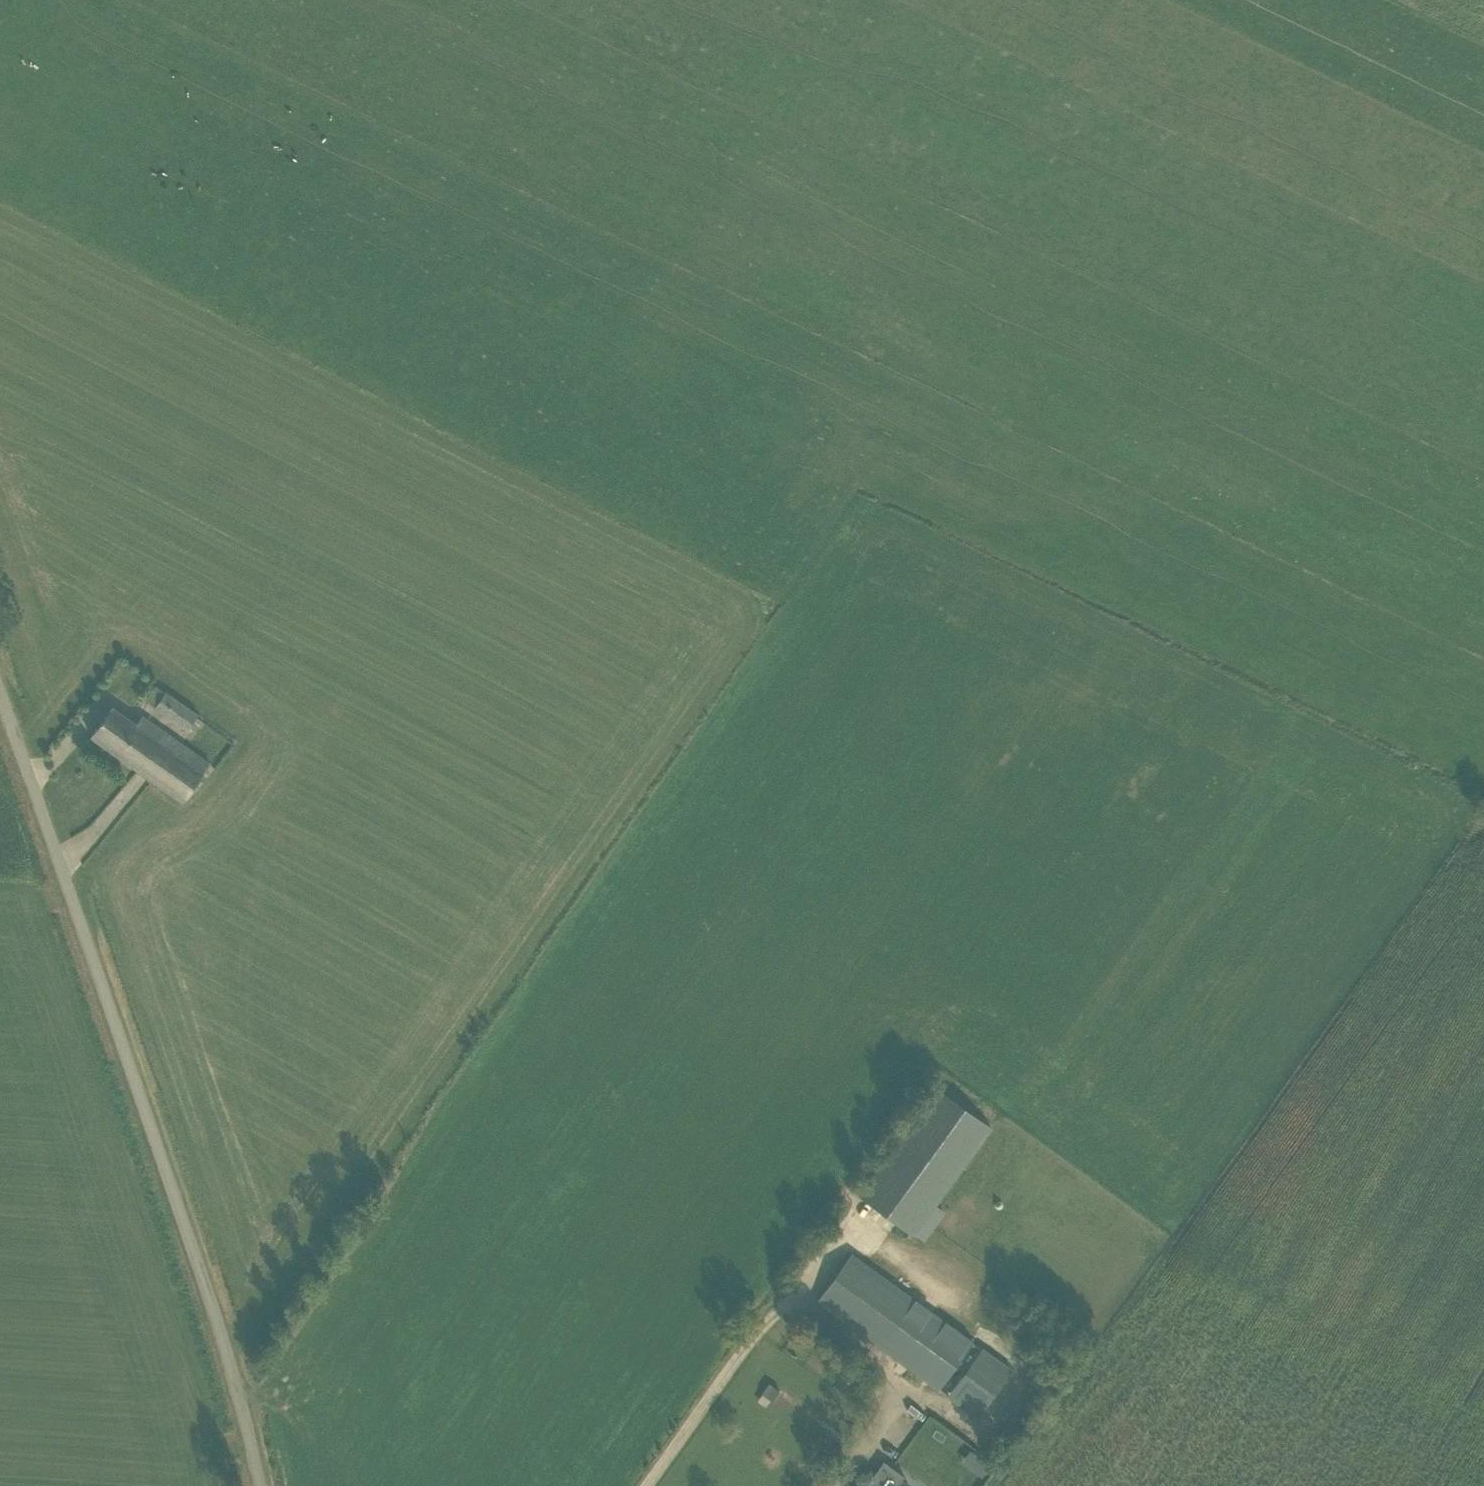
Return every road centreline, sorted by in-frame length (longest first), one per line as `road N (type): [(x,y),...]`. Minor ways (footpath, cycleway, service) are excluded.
road 1 (unclassified): [(261,1485),(0,691)]

